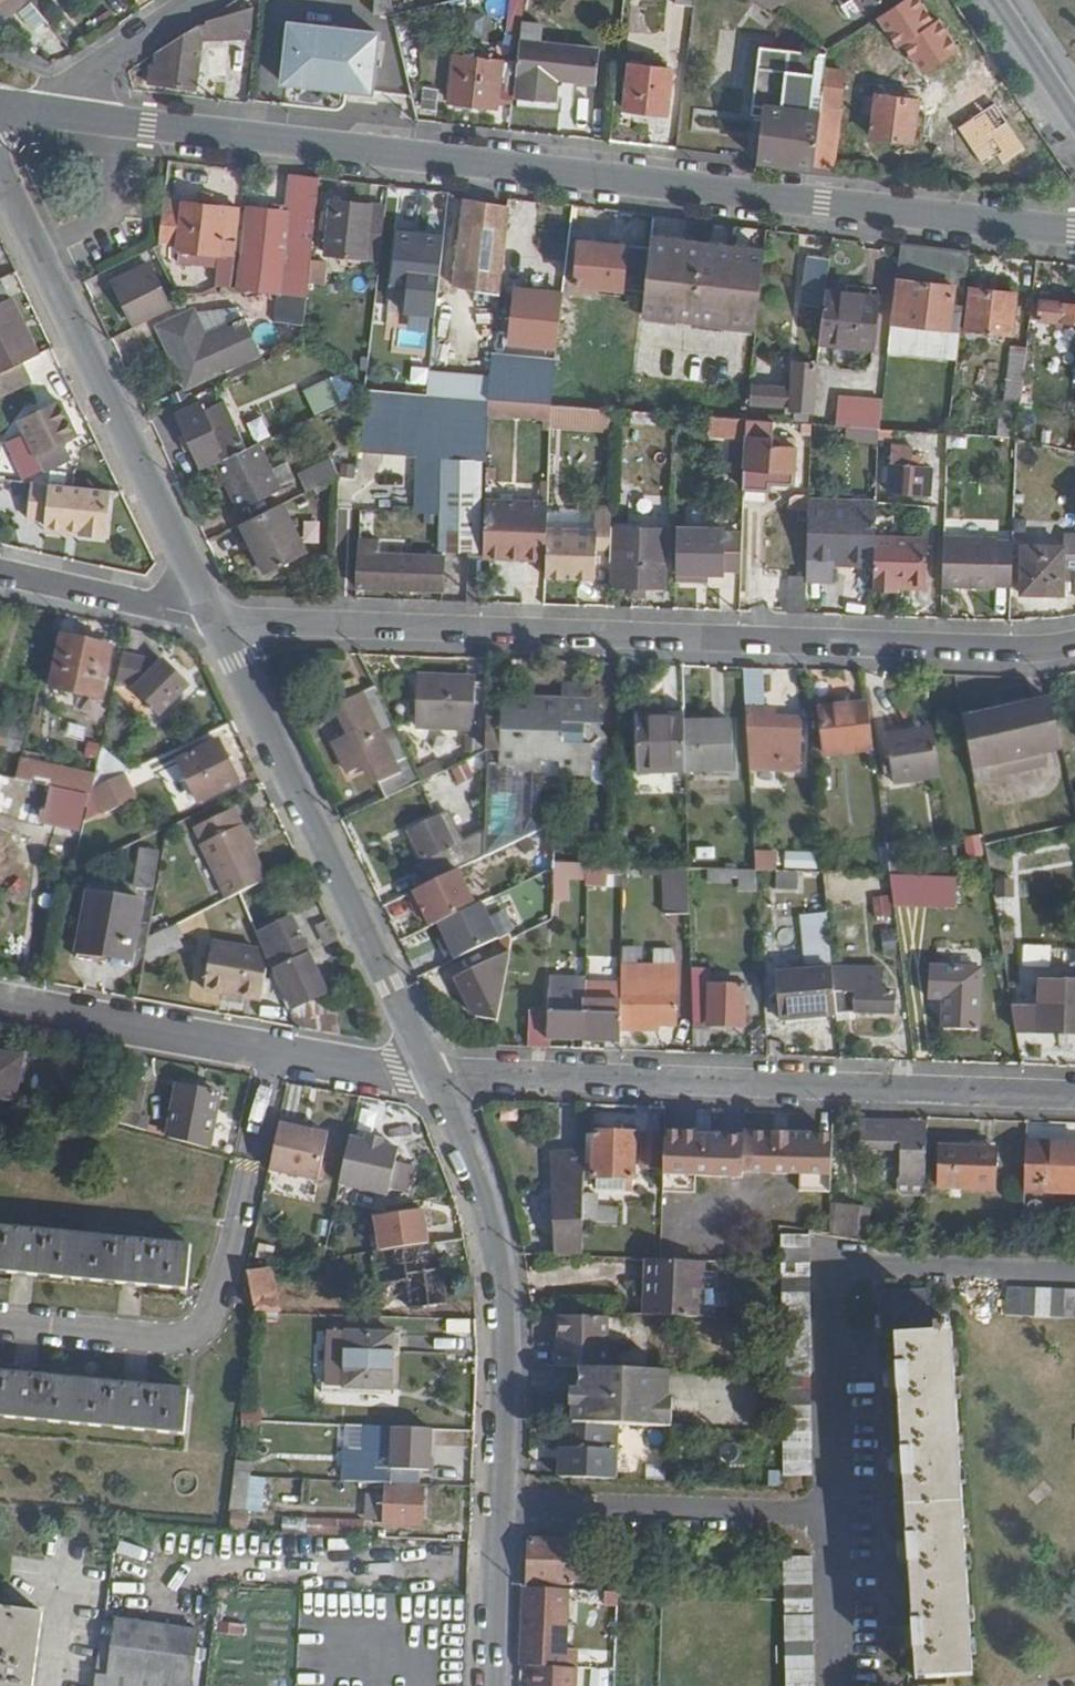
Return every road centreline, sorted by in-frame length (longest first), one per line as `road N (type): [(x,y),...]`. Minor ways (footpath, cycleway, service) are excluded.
road 1 (tertiary): [(1074,233),(70,115)]
road 2 (residential): [(215,621),(1031,648),(1074,642)]
road 3 (residential): [(431,1072),(1074,1102)]
road 4 (tertiary): [(431,1072),(485,1197),(501,1272),(509,1357),(492,1685)]
road 5 (tertiary): [(215,621),(431,1072)]
road 6 (tertiary): [(0,172),(215,621)]
road 7 (residential): [(431,1072),(0,1003)]
road 8 (residential): [(0,574),(215,621)]
road 9 (residential): [(202,0),(81,81),(70,115)]
road 10 (tertiary): [(1074,118),(993,0)]

